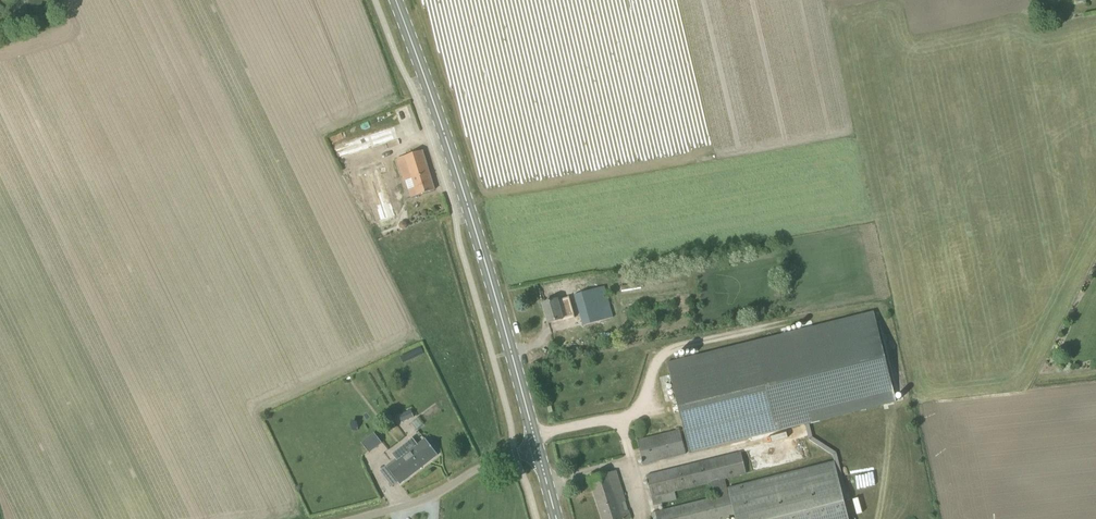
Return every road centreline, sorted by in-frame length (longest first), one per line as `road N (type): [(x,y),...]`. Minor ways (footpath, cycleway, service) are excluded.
road 1 (primary): [(538,449),(445,135),(395,0)]
road 2 (unclassified): [(378,518),(538,449)]

